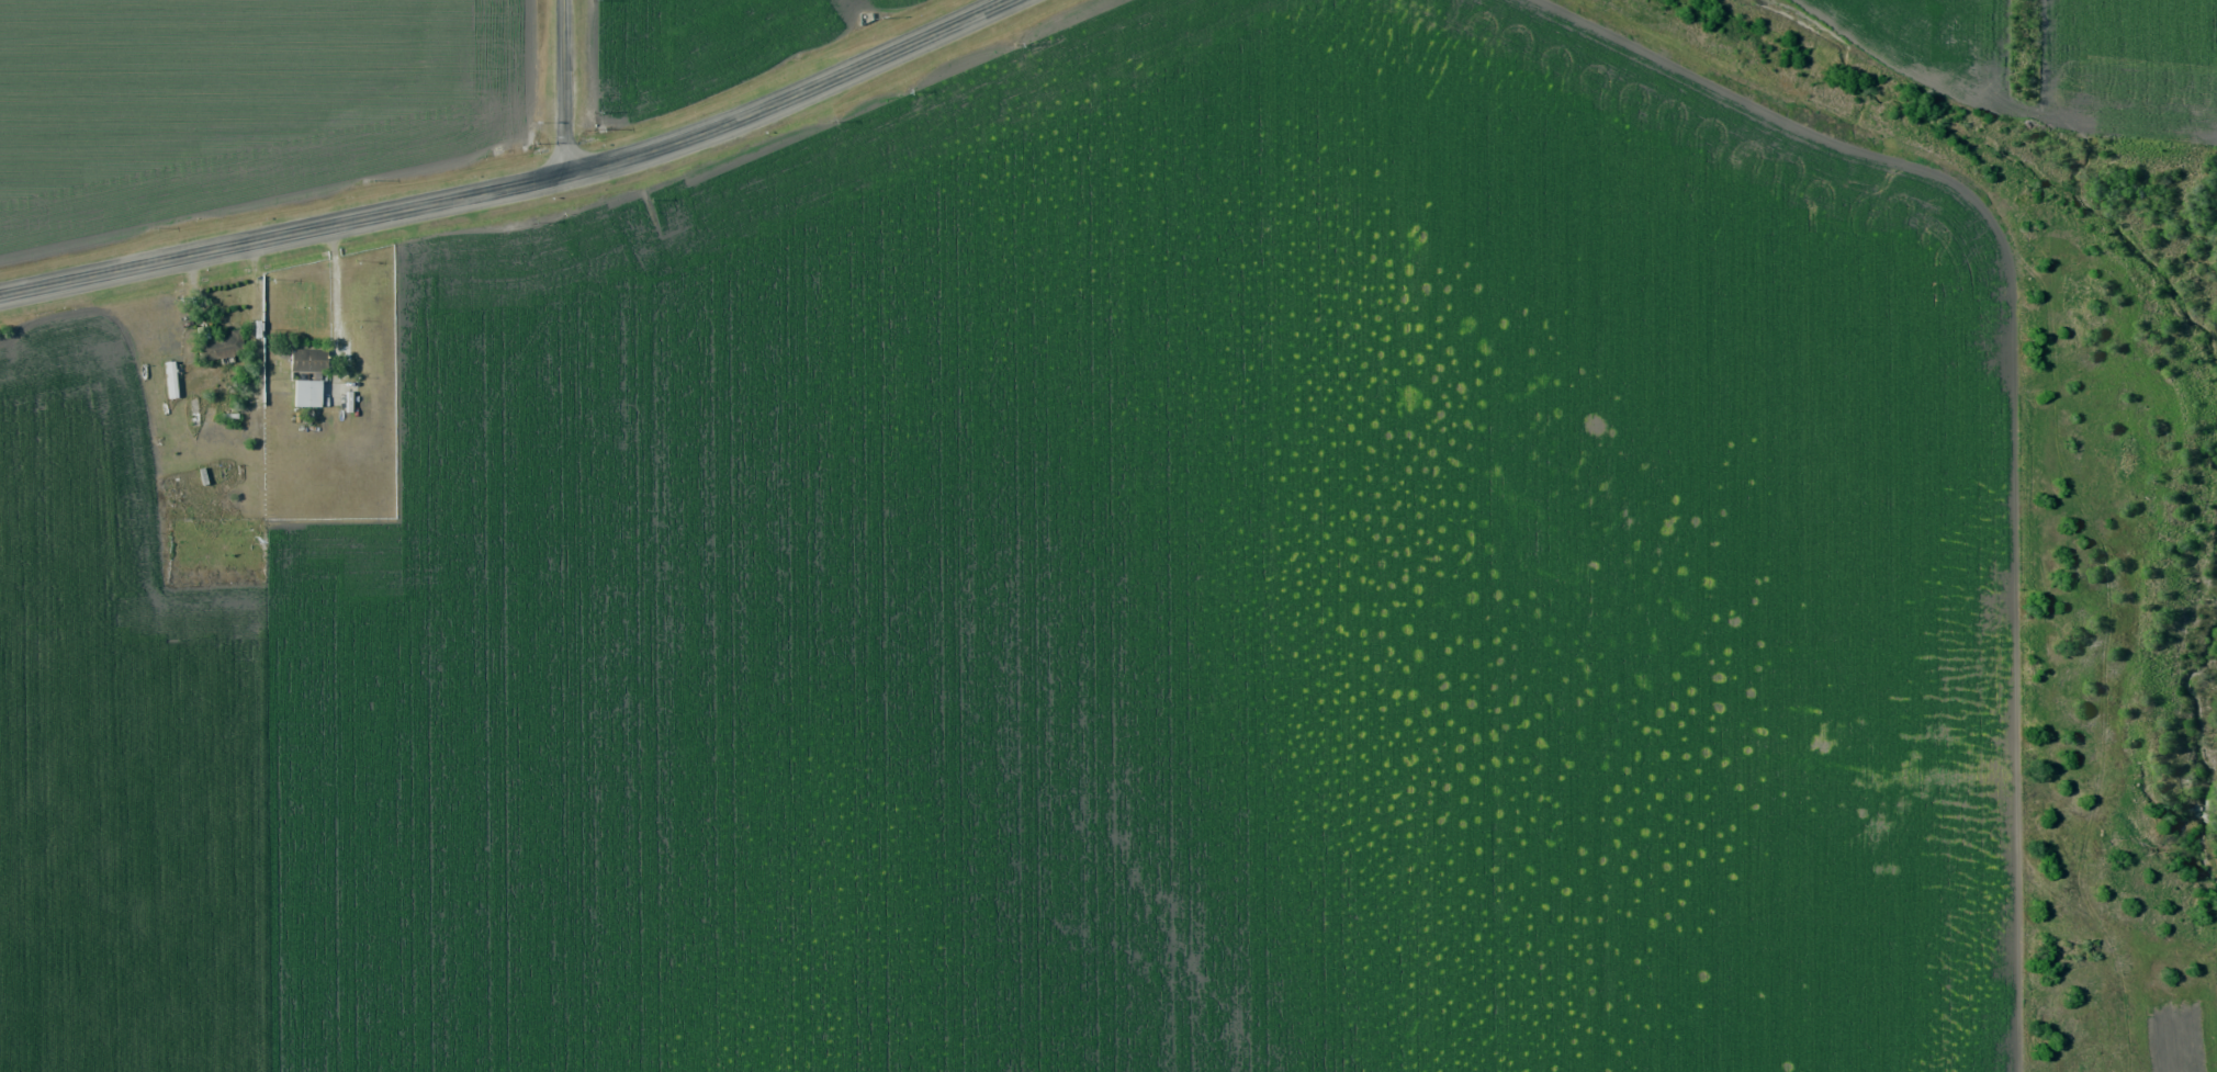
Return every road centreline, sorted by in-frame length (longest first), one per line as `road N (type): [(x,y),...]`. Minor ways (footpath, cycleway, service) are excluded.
road 1 (secondary): [(0,298),(674,153),(779,112),(1013,0)]
road 2 (secondary): [(562,0),(562,179)]

